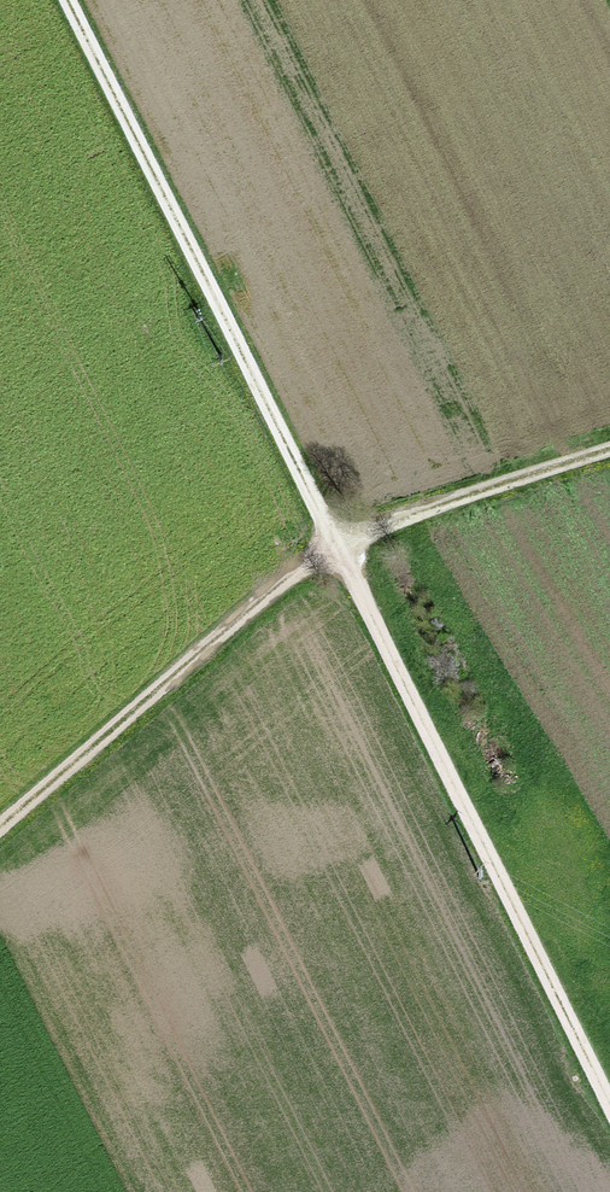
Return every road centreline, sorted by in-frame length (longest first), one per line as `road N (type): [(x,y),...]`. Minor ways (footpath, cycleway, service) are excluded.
road 1 (track): [(609,1106),(69,0)]
road 2 (track): [(609,449),(336,546),(0,829)]

